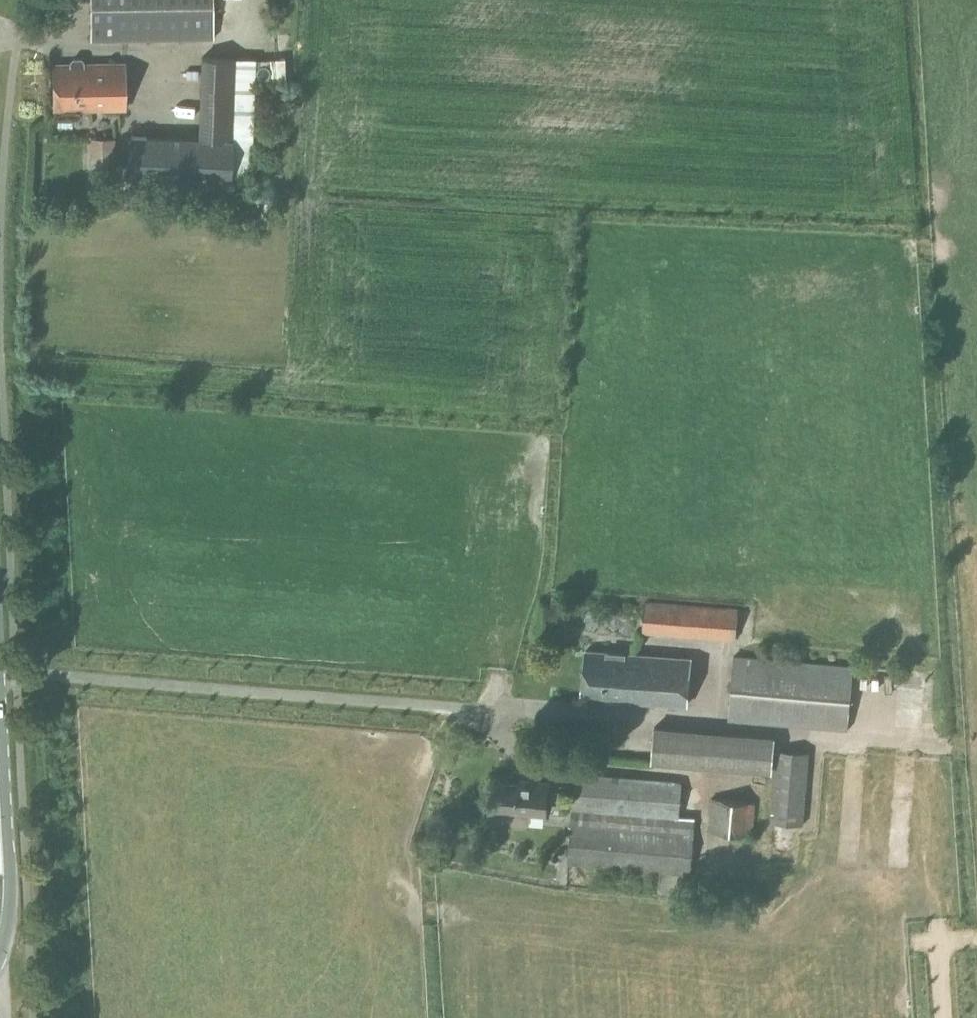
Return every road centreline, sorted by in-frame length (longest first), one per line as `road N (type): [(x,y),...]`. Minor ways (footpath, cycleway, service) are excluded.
road 1 (secondary): [(0,955),(12,901),(0,822)]

